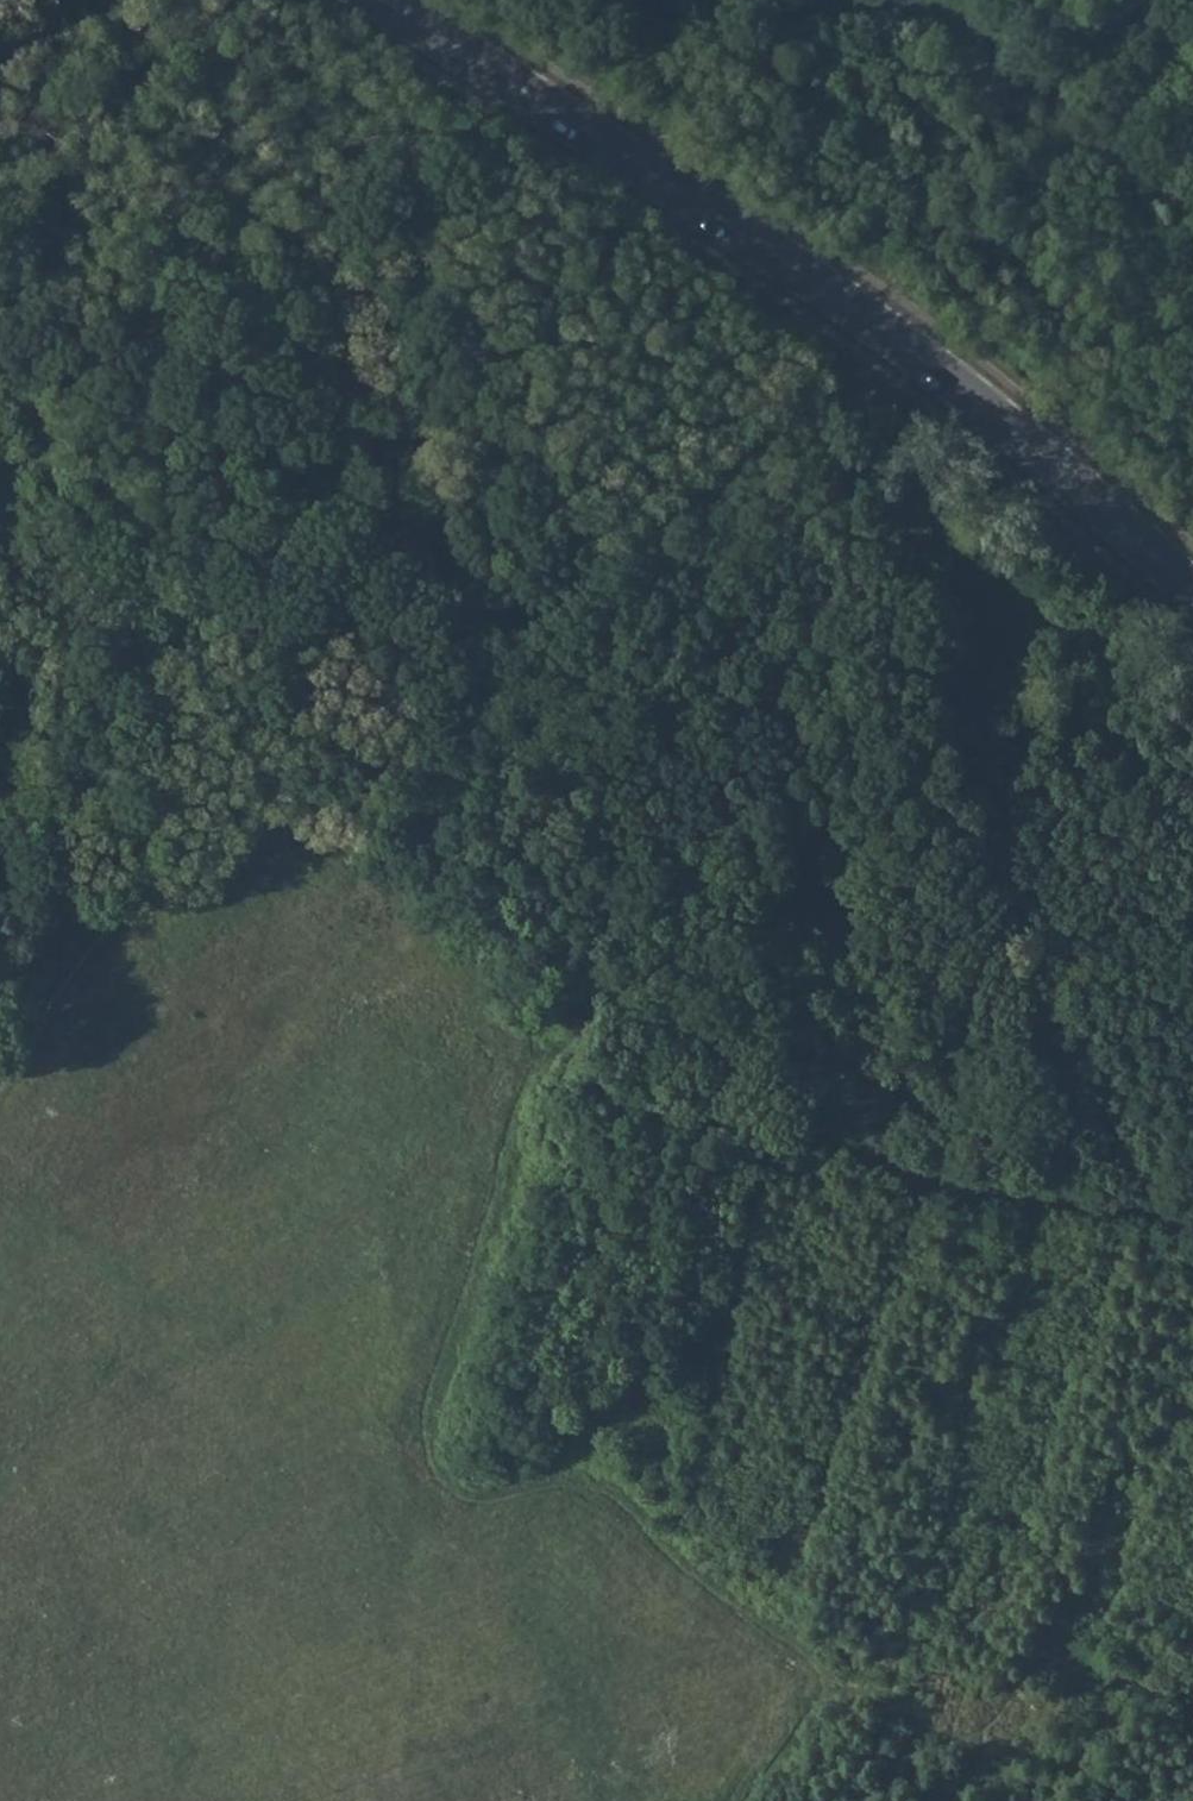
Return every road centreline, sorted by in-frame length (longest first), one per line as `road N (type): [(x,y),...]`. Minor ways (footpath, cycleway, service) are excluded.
road 1 (secondary): [(1192,593),(1007,420),(828,290),(386,0)]
road 2 (track): [(1192,1718),(1054,1661),(977,1751),(930,1739),(828,1683),(752,1800)]

